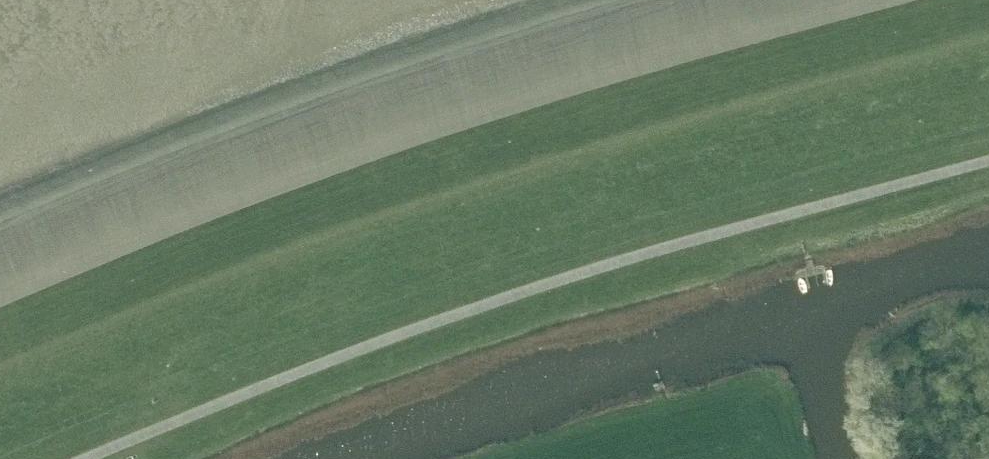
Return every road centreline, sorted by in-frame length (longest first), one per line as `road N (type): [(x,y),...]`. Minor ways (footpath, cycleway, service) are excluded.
road 1 (track): [(0,299),(392,144),(873,0)]

